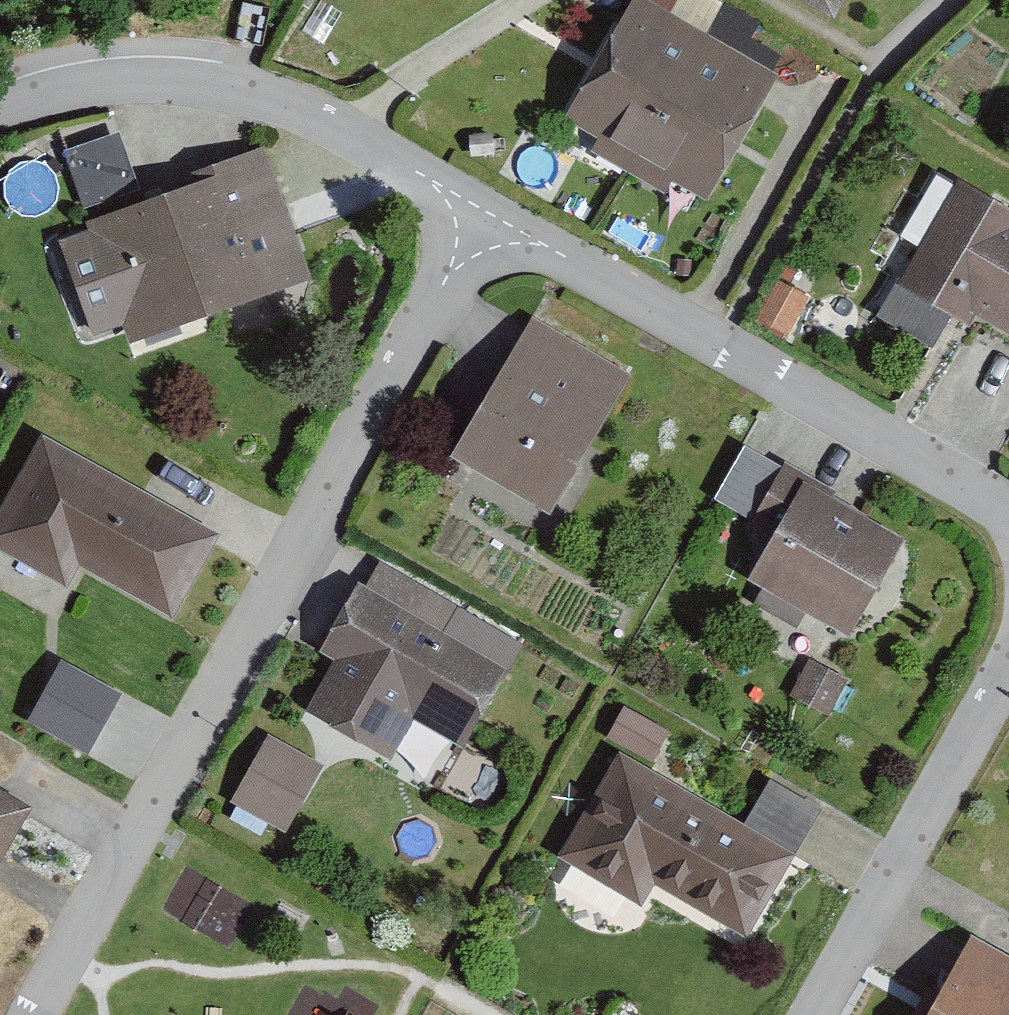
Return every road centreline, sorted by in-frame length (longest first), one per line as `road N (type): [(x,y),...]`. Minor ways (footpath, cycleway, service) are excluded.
road 1 (residential): [(39,1014),(480,226)]
road 2 (residential): [(1008,518),(480,226)]
road 3 (residential): [(480,226),(306,112),(193,81),(83,85),(0,113)]
road 4 (residential): [(819,1014),(1008,688)]

